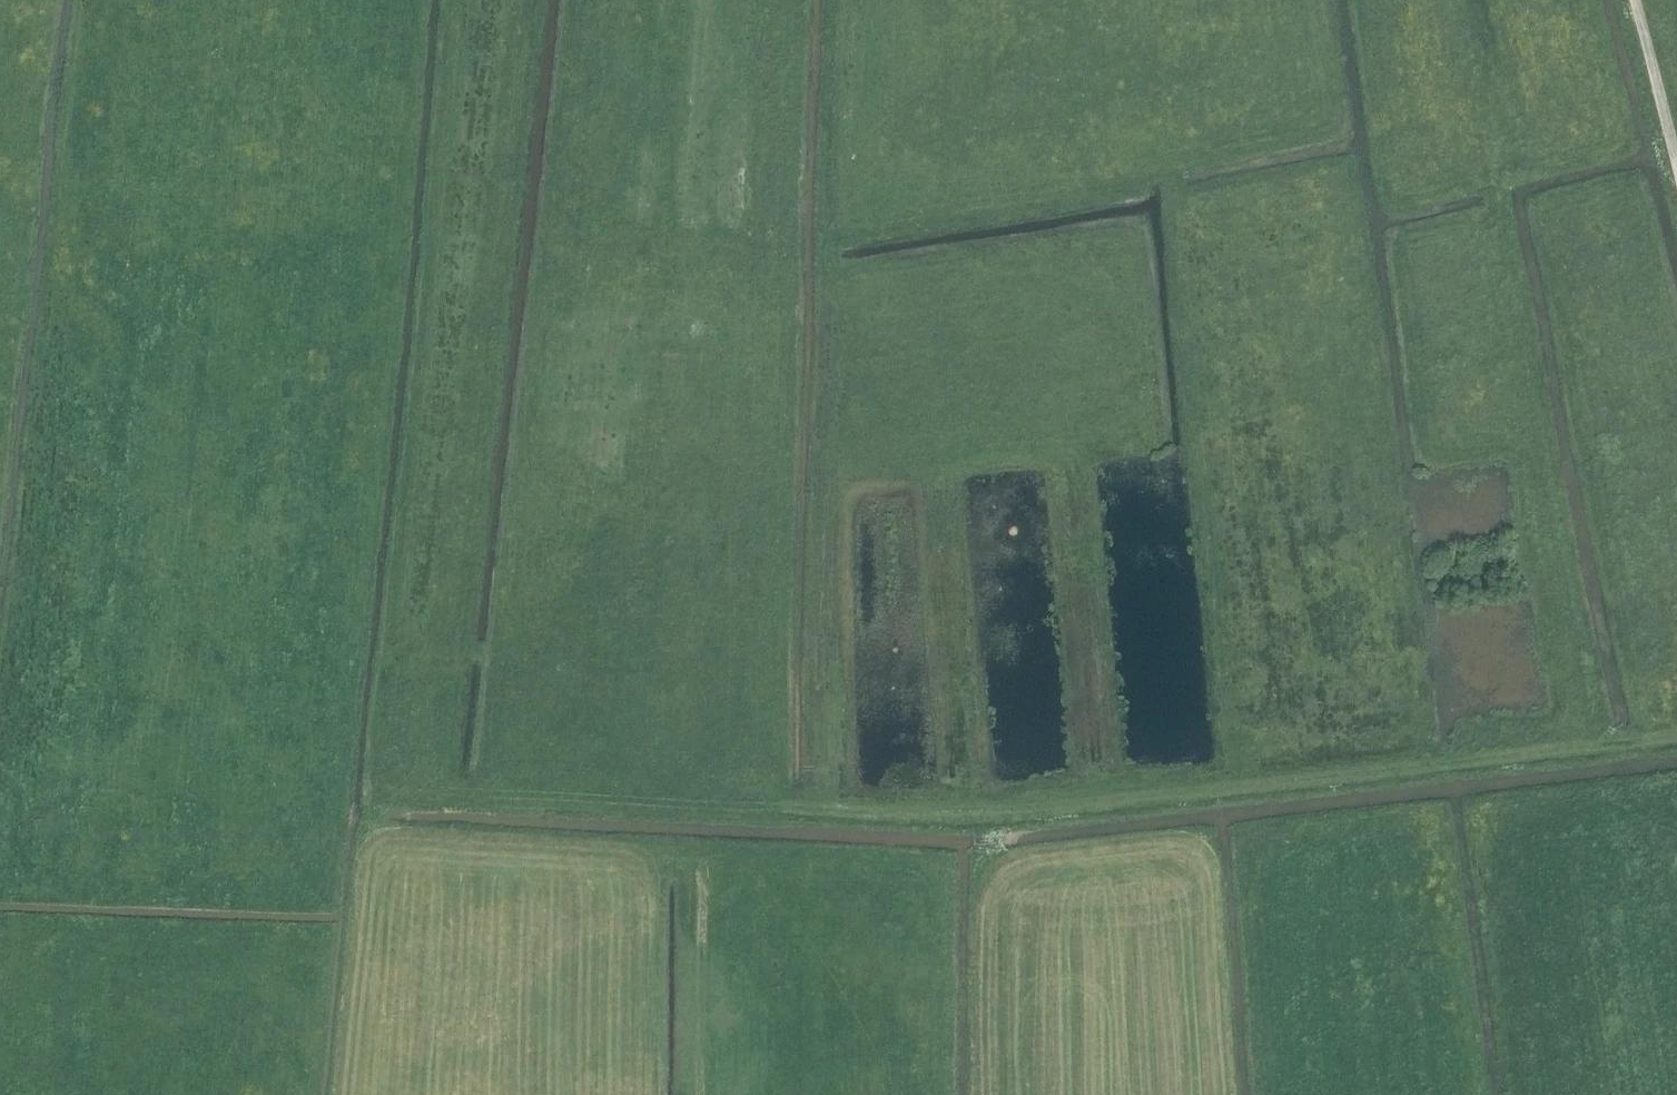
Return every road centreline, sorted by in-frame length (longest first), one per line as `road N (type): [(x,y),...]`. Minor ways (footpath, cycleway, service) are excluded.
road 1 (track): [(1676,169),(1634,0)]

